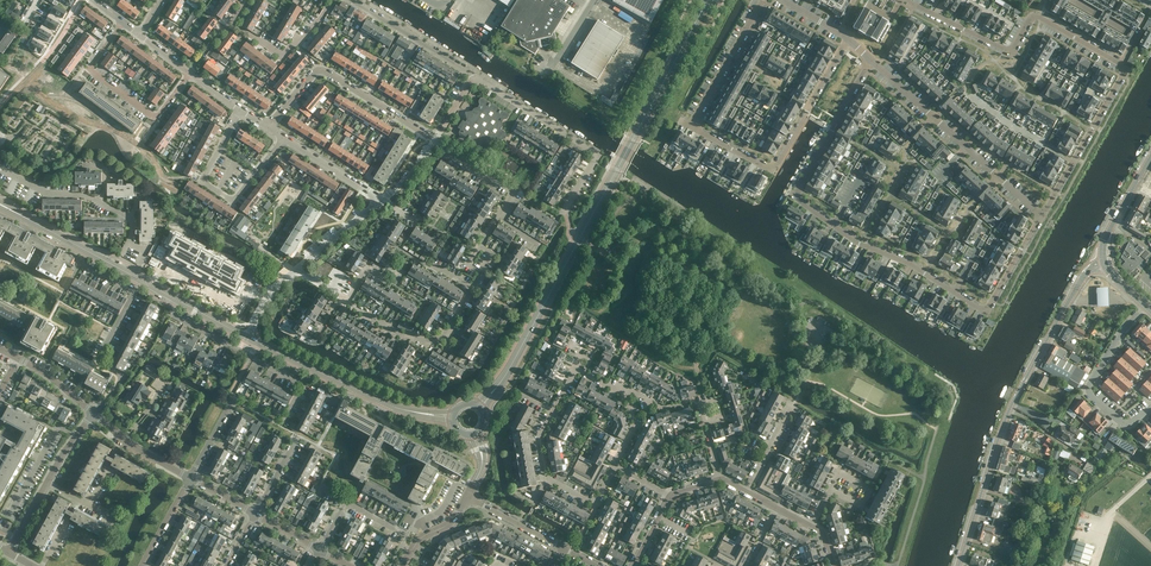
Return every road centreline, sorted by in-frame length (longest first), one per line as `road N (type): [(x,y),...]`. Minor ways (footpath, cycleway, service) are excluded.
road 1 (residential): [(871,59),(793,195),(856,241),(916,266),(987,313),(1041,217)]
road 2 (secondary): [(479,407),(529,334),(699,15)]
road 3 (tertiary): [(959,565),(1005,420),(1071,299),(1104,265)]
road 4 (residential): [(907,0),(1009,53),(1036,16),(1121,64),(1122,76),(1089,132)]
road 5 (residential): [(848,40),(773,171),(690,124)]
road 6 (residential): [(1041,217),(871,59)]
road 7 (residential): [(434,142),(326,71),(270,129)]
road 8 (residential): [(563,212),(594,152),(474,77)]
road 9 (secondary): [(177,300),(0,203)]
road 10 (residential): [(240,111),(202,180),(233,201),(284,138)]
road 11 (residential): [(121,23),(95,59),(94,74),(155,117),(189,74)]
road 12 (residential): [(145,250),(130,242),(130,220),(91,197),(46,192),(0,168)]
road 13 (residential): [(1145,307),(1090,391),(1124,424),(1150,409)]
road 14 (residential): [(473,290),(444,337),(420,344),(347,302)]
road 15 (residential): [(303,384),(175,315),(177,300)]
road 16 (residential): [(94,414),(127,380),(99,363),(134,292)]
road 17 (secondary): [(453,417),(395,407),(312,369)]
road 18 (residential): [(474,77),(350,0)]
road 19 (residential): [(763,0),(690,124)]
road 20 (residential): [(231,23),(283,56),(332,0)]
road 21 (residential): [(434,142),(515,192),(497,220)]
road 22 (residential): [(594,504),(547,479),(539,438),(553,411)]
road 23 (tertiary): [(1150,158),(1104,242),(1104,265)]

